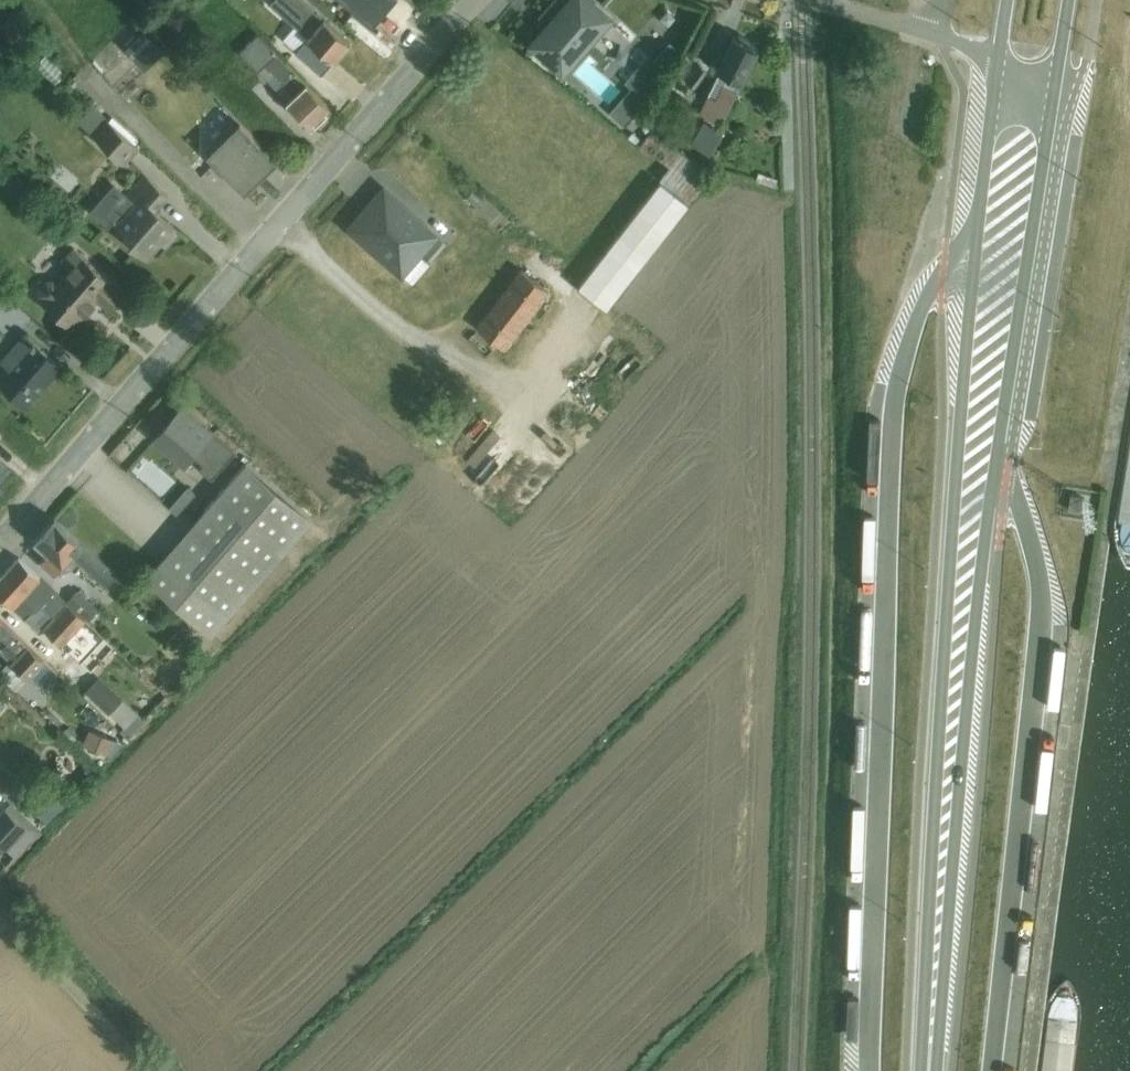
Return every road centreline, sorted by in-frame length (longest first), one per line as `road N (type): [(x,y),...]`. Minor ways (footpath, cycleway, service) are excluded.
road 1 (primary): [(998,61),(963,364),(924,1070)]
road 2 (primary): [(933,1070),(980,584),(1054,83)]
road 3 (unclassified): [(470,0),(0,534)]
road 4 (residential): [(998,61),(937,34),(813,0)]

